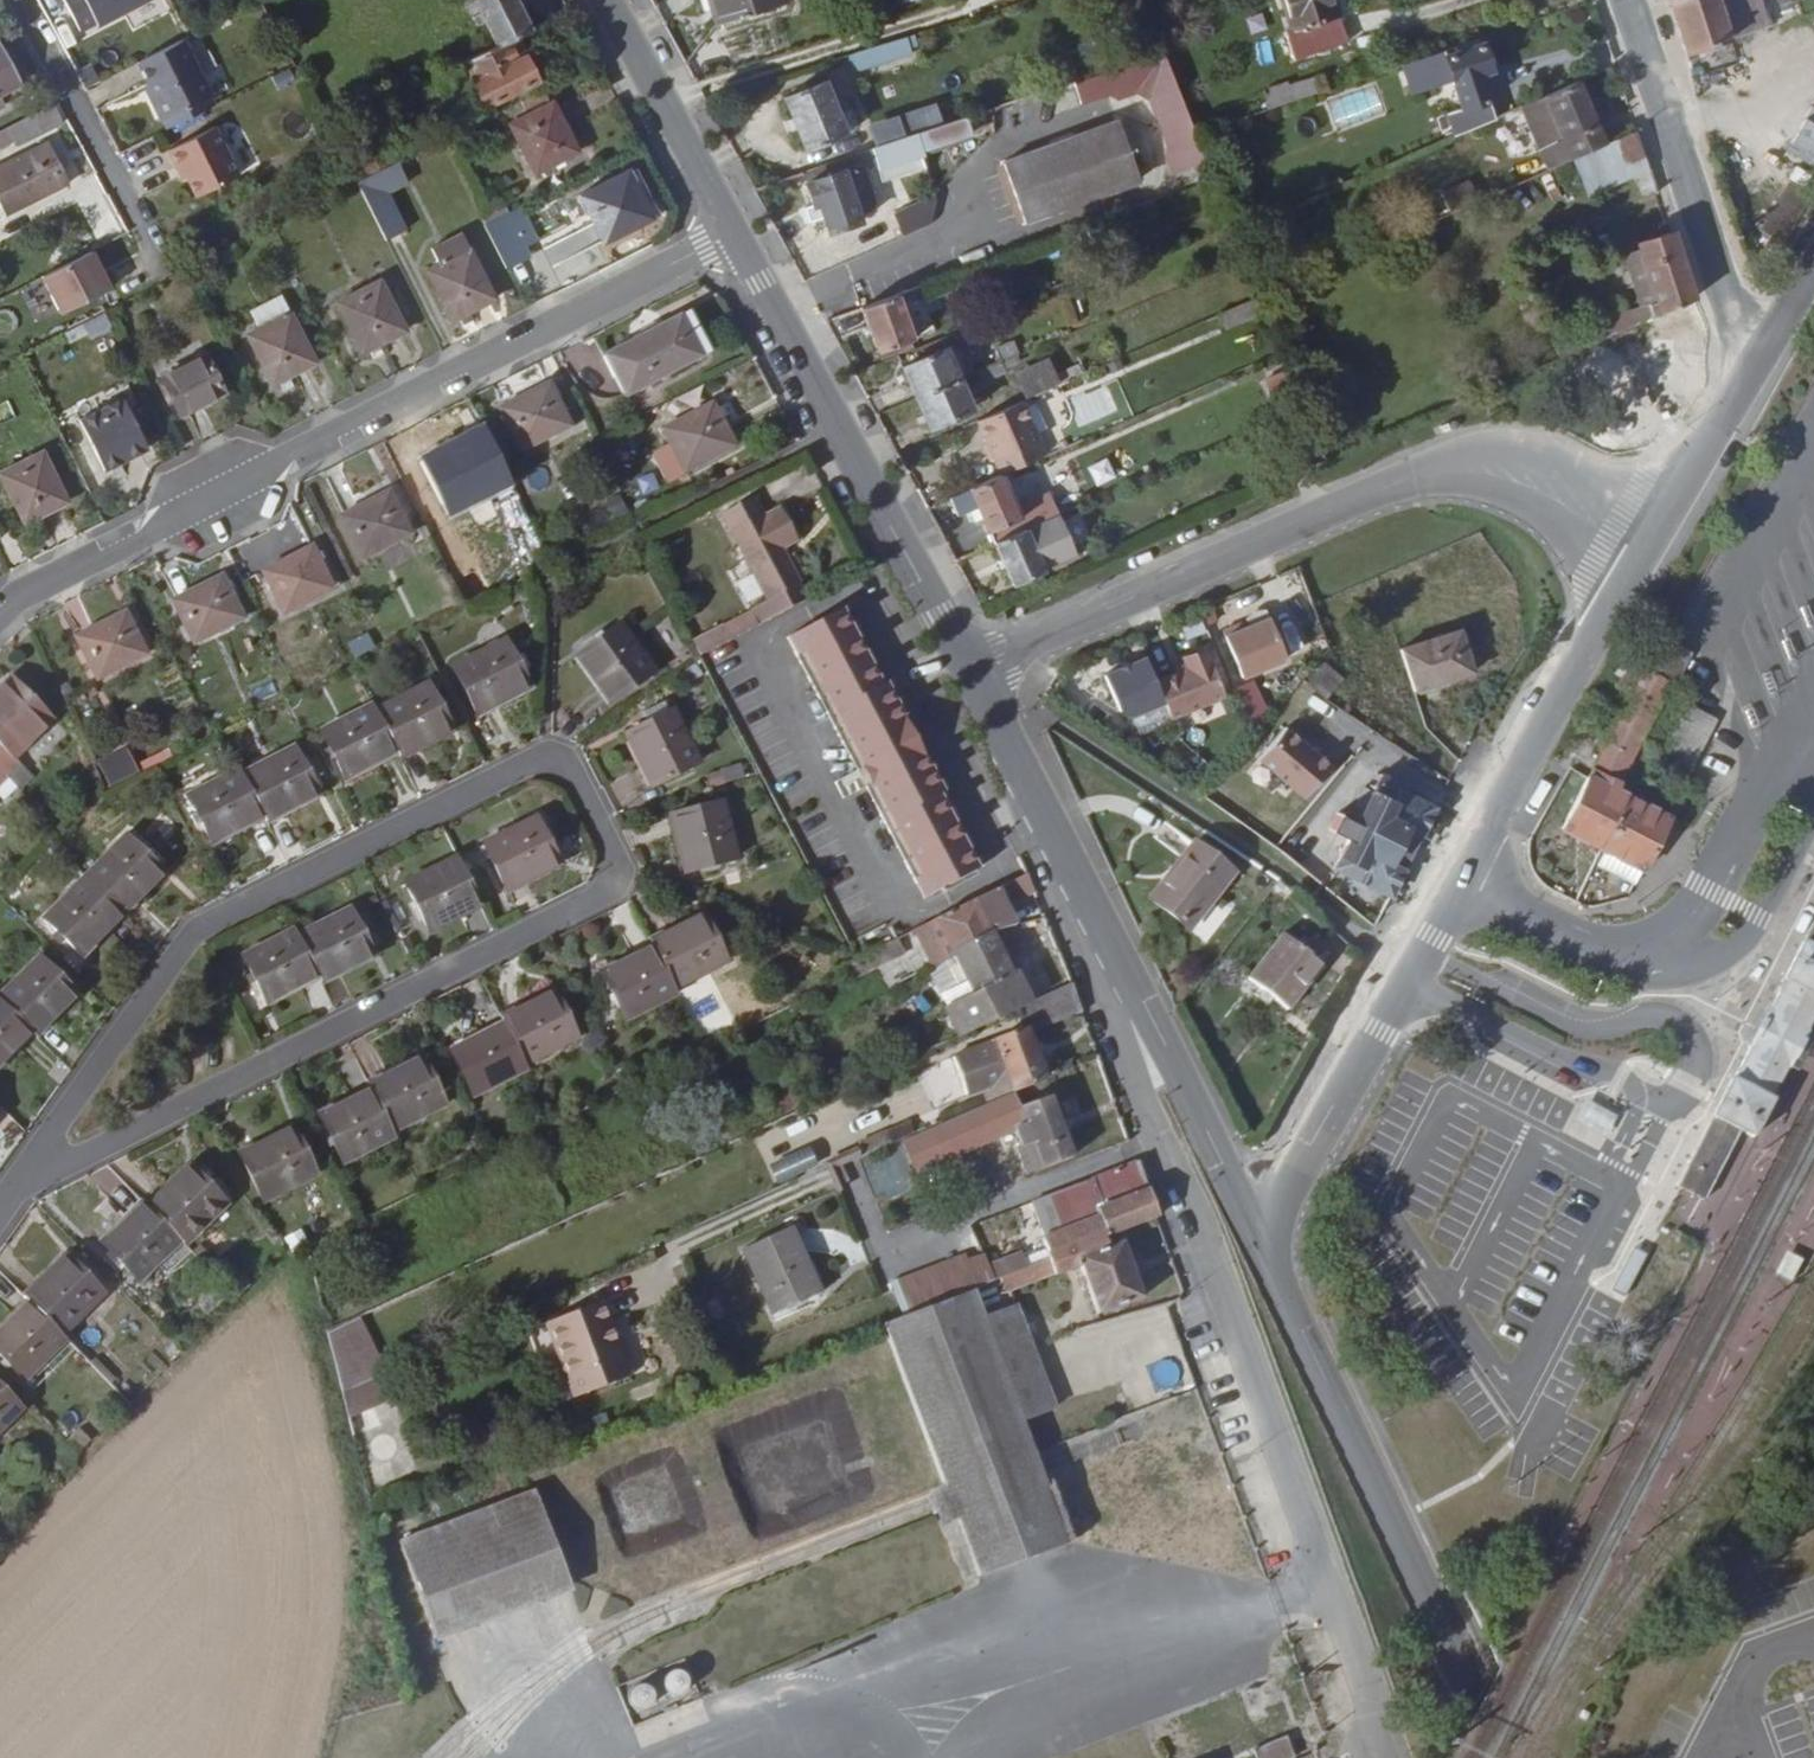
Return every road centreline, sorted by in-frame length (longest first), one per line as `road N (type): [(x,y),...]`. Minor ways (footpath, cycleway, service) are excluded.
road 1 (residential): [(17,1189),(597,901),(611,883),(611,840),(575,775),(541,761),(217,920),(190,941)]
road 2 (residential): [(734,234),(32,592),(0,616)]
road 3 (unclassified): [(1364,1757),(1366,1691),(1140,1084),(1131,979)]
road 4 (tertiary): [(1654,553),(1260,1239)]
road 5 (residential): [(967,670),(1434,471),(1492,471),(1539,488),(1654,553)]
road 6 (tertiary): [(1508,1757),(1260,1239)]
road 7 (tertiary): [(967,670),(734,234)]
road 8 (residential): [(1630,0),(1739,327),(1767,355)]
road 9 (tertiary): [(1131,979),(967,670)]
road 10 (residential): [(190,941),(17,1189)]
road 11 (tertiary): [(1260,1239),(1131,979)]
road 12 (tertiary): [(734,234),(608,0)]
road 13 (tertiary): [(1767,355),(1654,553)]

